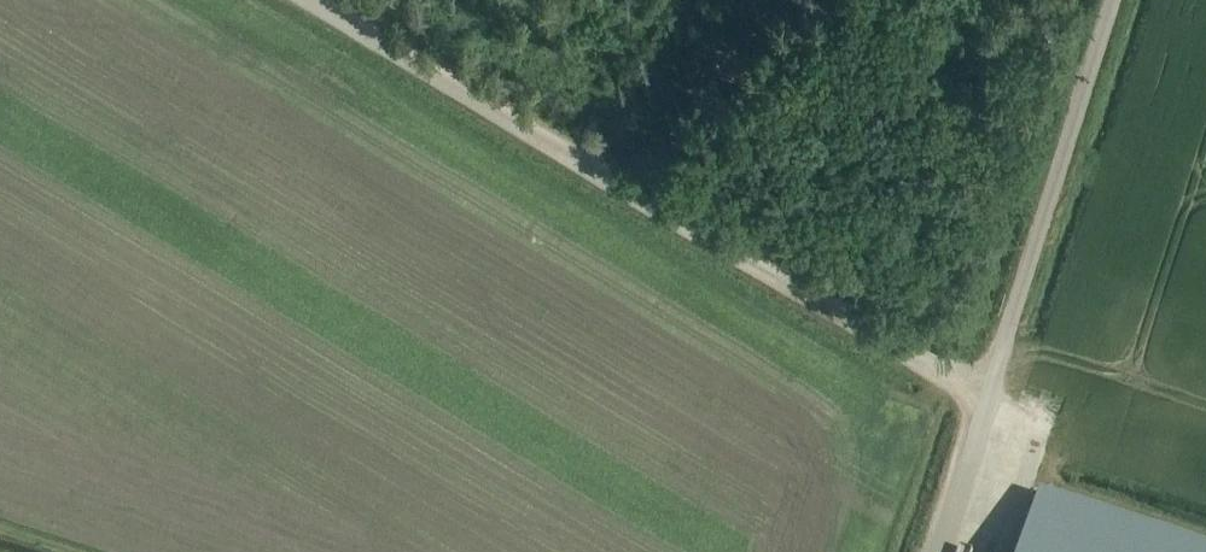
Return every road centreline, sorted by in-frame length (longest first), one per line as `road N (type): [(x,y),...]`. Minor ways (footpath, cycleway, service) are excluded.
road 1 (track): [(986,392),(311,0)]
road 2 (track): [(986,392),(1114,0)]
road 3 (unclassified): [(934,551),(986,392)]

